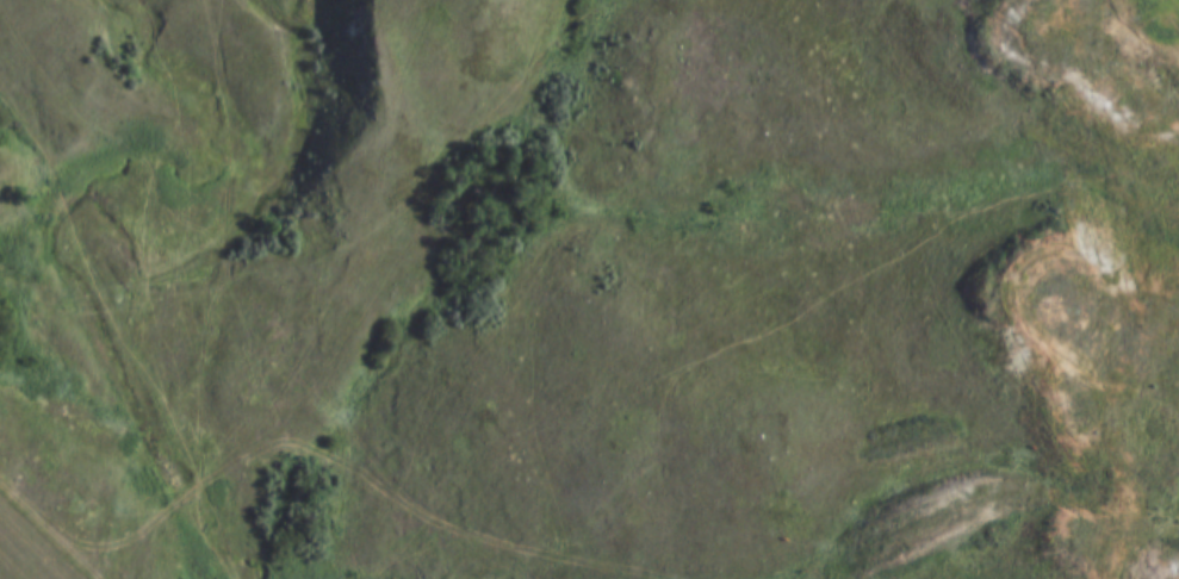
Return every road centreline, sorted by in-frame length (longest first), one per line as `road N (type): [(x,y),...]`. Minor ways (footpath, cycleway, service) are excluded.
road 1 (residential): [(126,578),(161,510),(256,452),(303,448),(484,547),(659,578)]
road 2 (residential): [(717,578),(778,565),(957,462),(1178,473)]
road 3 (residential): [(1178,354),(1075,269)]

